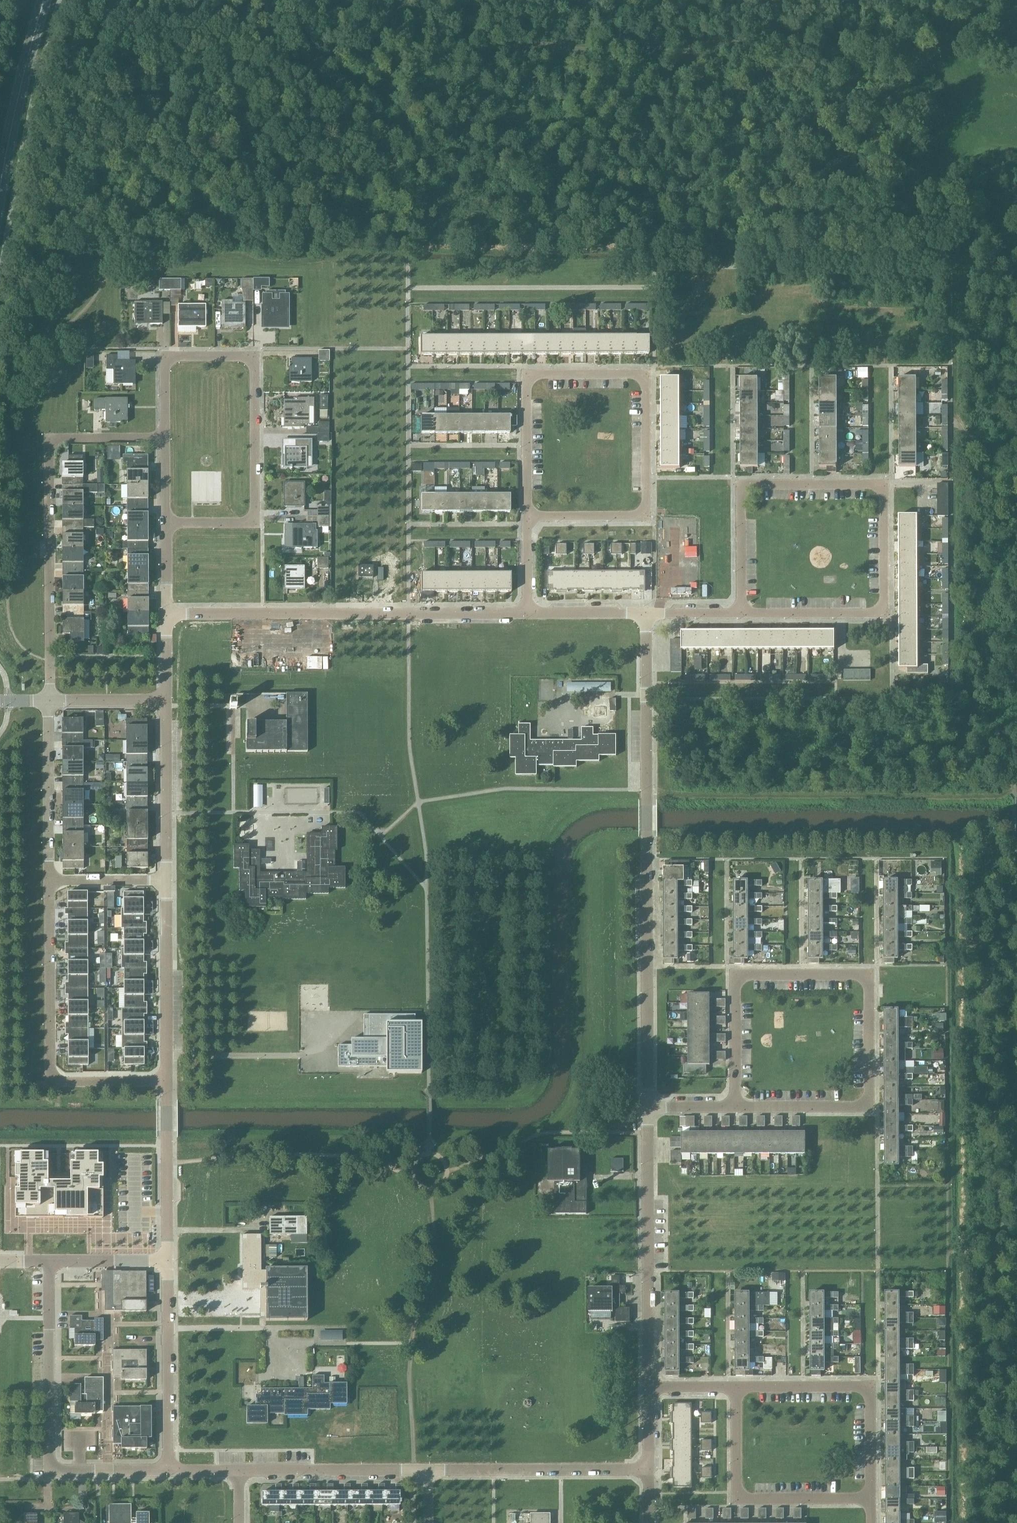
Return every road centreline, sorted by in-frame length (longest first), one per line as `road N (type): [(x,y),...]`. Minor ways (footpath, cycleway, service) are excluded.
road 1 (residential): [(735,1107),(869,1106),(868,973),(735,974),(735,1089)]
road 2 (residential): [(526,516),(526,373),(646,373),(646,515),(543,516)]
road 3 (residential): [(740,613),(741,484),(883,484),(884,613),(840,613)]
road 4 (residential): [(164,438),(164,356),(254,356),(255,522),(165,522)]
road 5 (residential): [(48,701),(48,439),(164,438)]
road 6 (residential): [(166,614),(527,613)]
road 7 (residential): [(167,1081),(49,1082),(47,880)]
road 8 (residential): [(647,1107),(646,805)]
road 9 (residential): [(649,1387),(647,1107)]
road 10 (residential): [(871,1498),(736,1499),(736,1386)]
road 11 (residential): [(736,1386),(870,1386),(871,1498)]
road 12 (residential): [(428,1470),(649,1469)]
road 13 (unclassified): [(169,1470),(167,1260)]
road 14 (unclassified): [(49,1470),(49,1261)]
road 15 (unclassified): [(167,1081),(166,880)]
road 16 (secondary): [(0,188),(44,0)]
road 17 (residential): [(646,613),(646,805)]
road 18 (residential): [(239,1470),(428,1470)]
road 19 (unclassified): [(166,880),(166,700)]
road 20 (residential): [(47,880),(48,701)]
road 21 (unclassified): [(167,1260),(167,1081)]

